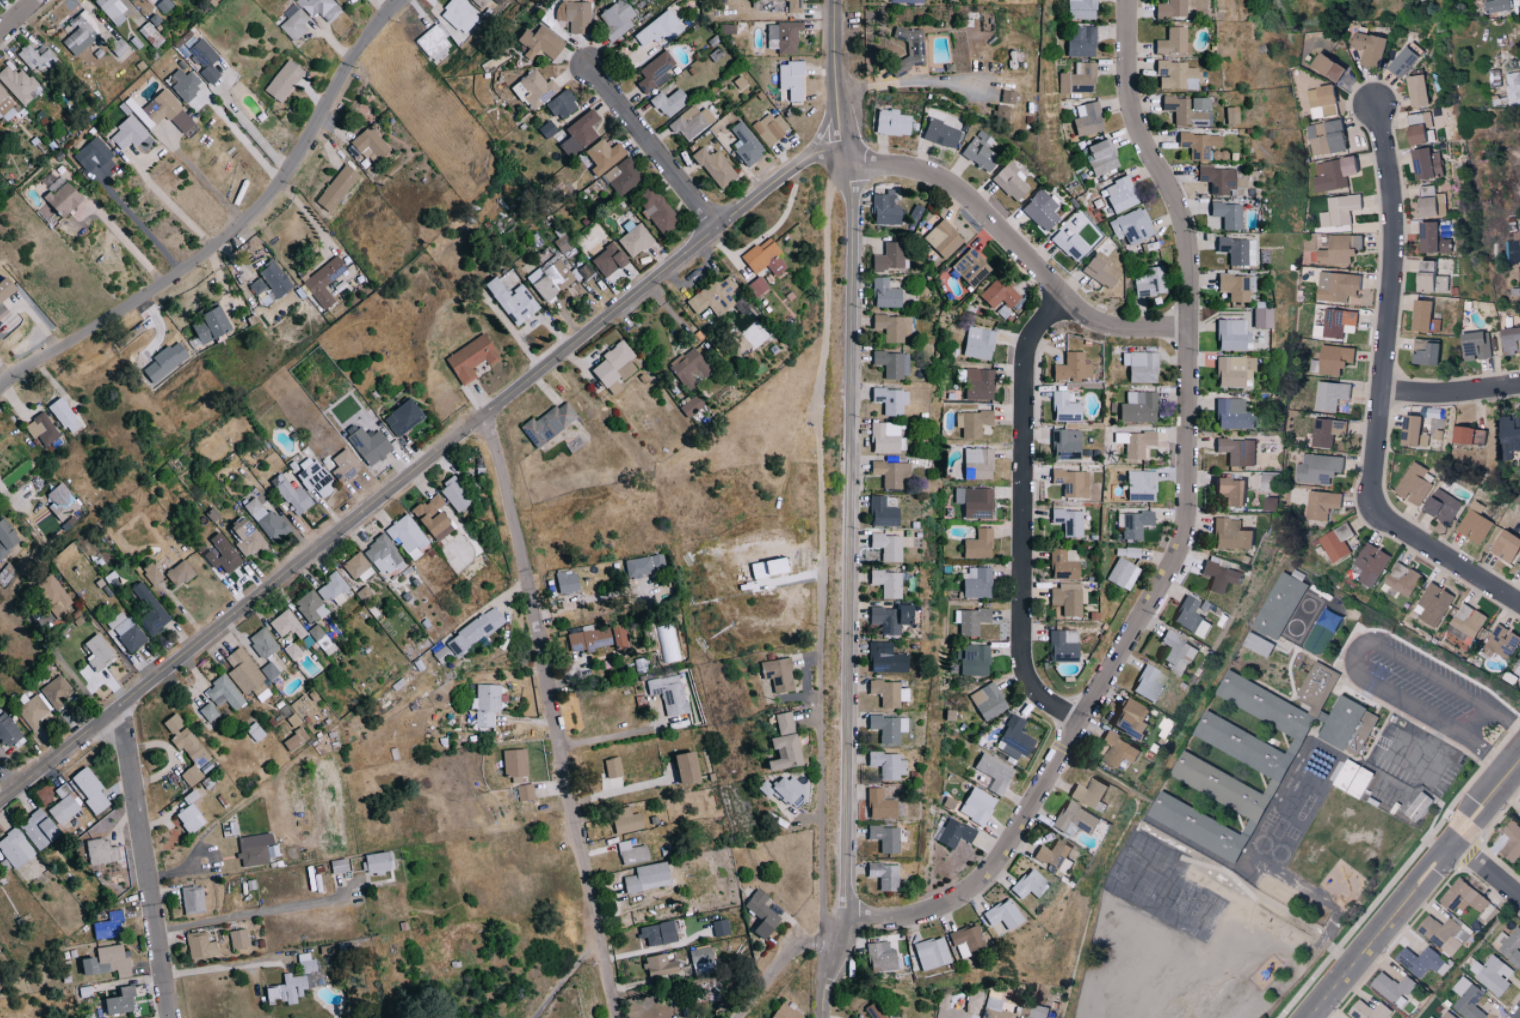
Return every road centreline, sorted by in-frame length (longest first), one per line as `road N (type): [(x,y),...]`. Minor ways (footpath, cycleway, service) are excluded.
road 1 (residential): [(844,930),(857,918),(928,912),(989,874),(1184,535),(1188,247),(1175,197),(1142,144),(1126,80),(1127,0)]
road 2 (tertiary): [(0,795),(796,164),(820,153),(843,156)]
road 3 (tertiary): [(822,1017),(846,909),(852,205),(834,63),(835,0)]
road 4 (track): [(844,930),(823,919),(818,773),(824,206),(843,156)]
road 5 (residential): [(617,1017),(484,416)]
road 6 (residential): [(1519,606),(1381,514),(1373,498),(1397,264),(1378,106)]
road 7 (residential): [(397,0),(363,31),(272,198),(175,280),(20,357),(0,378)]
road 8 (residential): [(1080,720),(1038,692),(1023,666),(1027,360),(1040,332),(1070,303)]
road 9 (residential): [(843,156),(915,170),(964,195),(1087,317),(1124,328),(1188,330)]
road 10 (tertiary): [(1310,1017),(1519,762)]
road 11 (residential): [(166,1017),(115,702)]
road 12 (residential): [(715,229),(583,67)]
road 13 (residential): [(737,1017),(794,949),(844,930)]
road 14 (residential): [(1383,393),(1519,386)]

